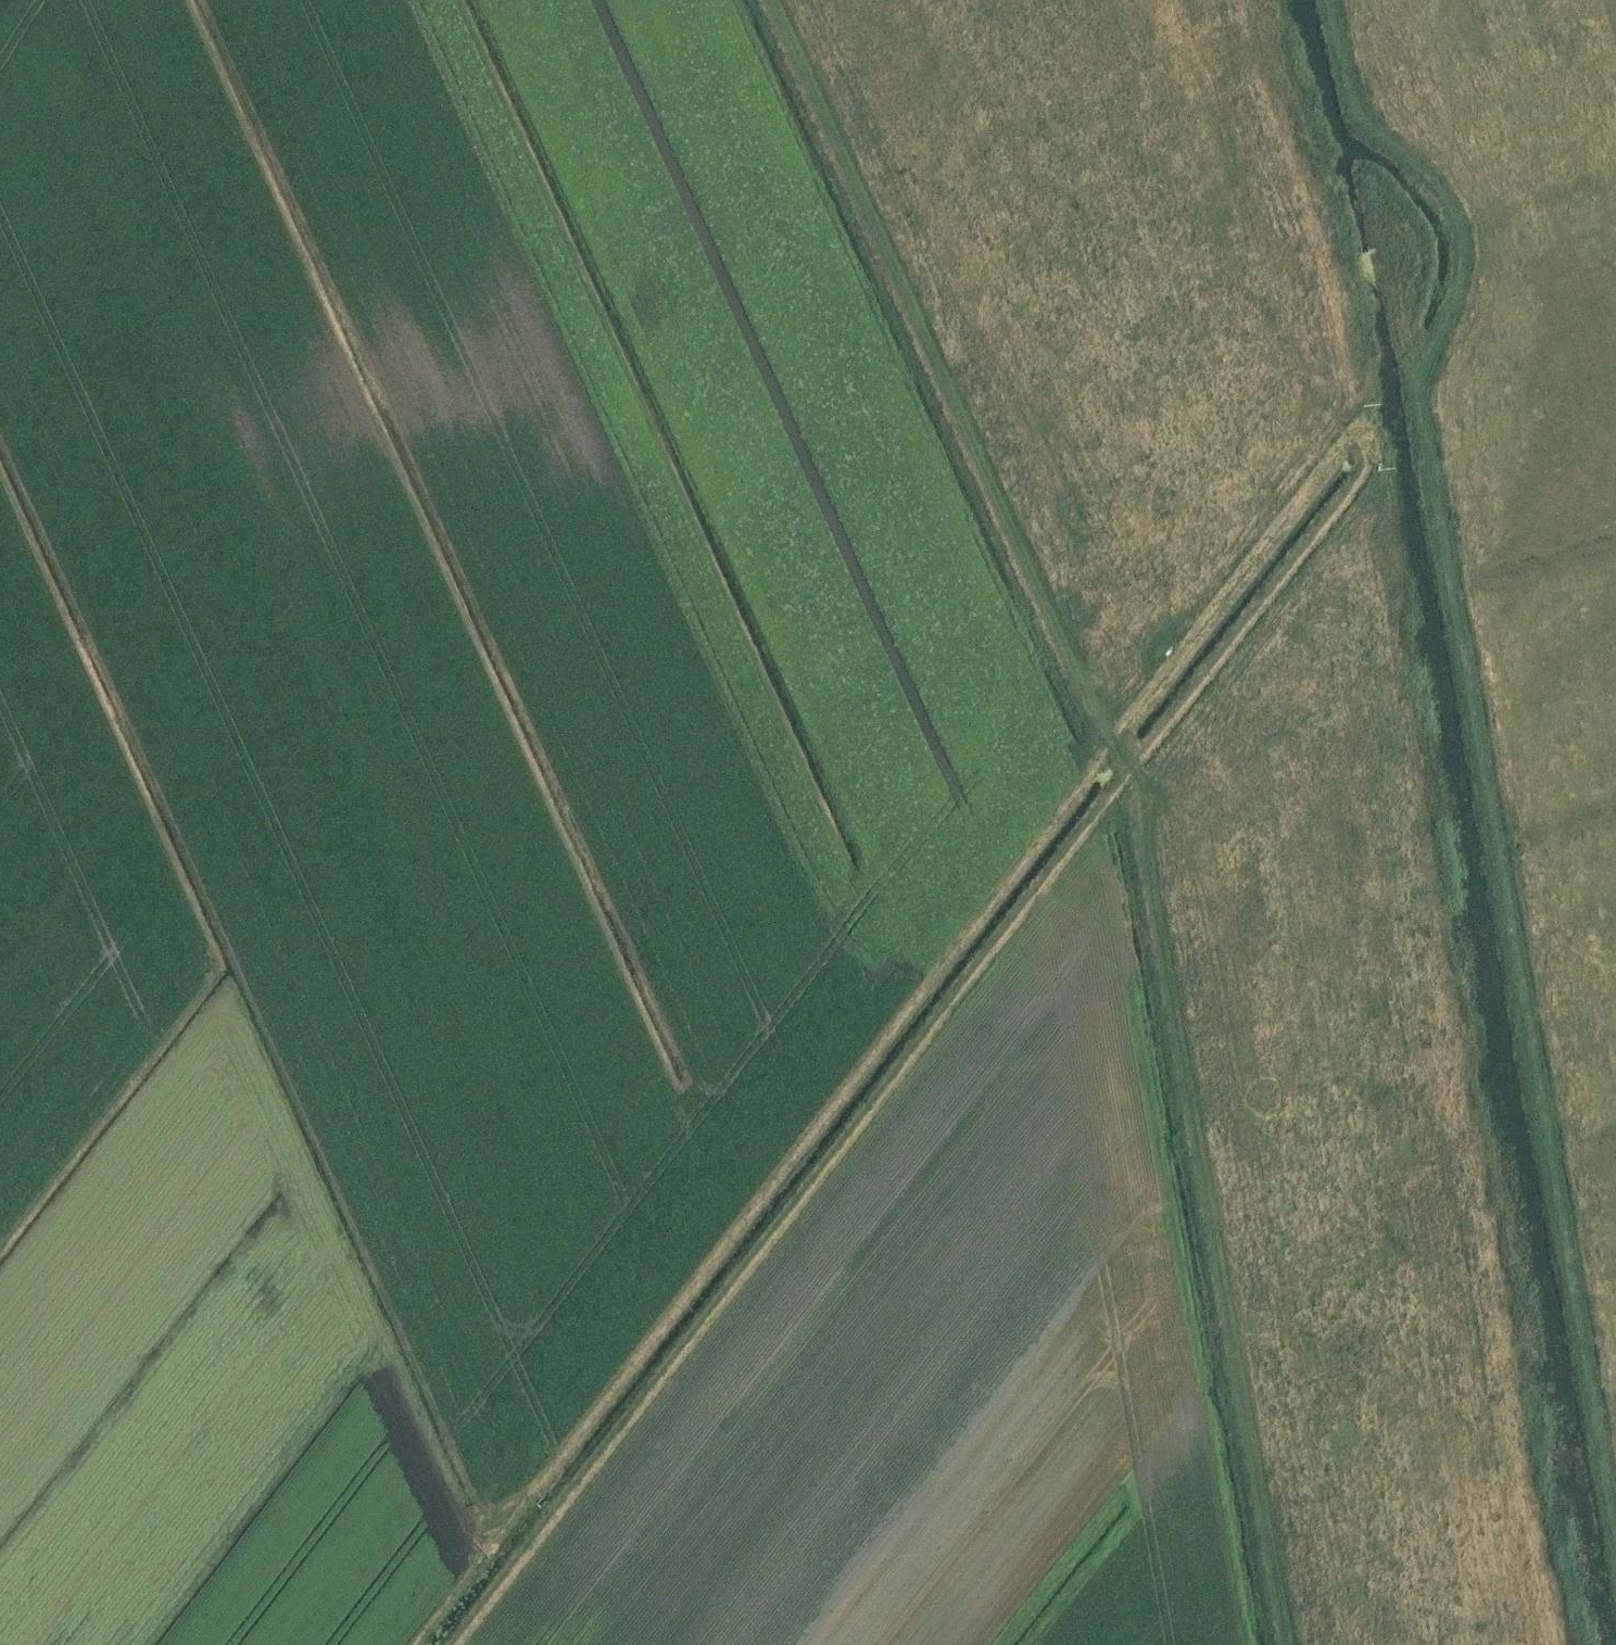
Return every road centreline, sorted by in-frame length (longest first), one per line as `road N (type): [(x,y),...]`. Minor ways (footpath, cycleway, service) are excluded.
road 1 (track): [(1615,1599),(1411,387),(1462,285),(1463,236),(1440,189),(1361,123),(1327,0)]

